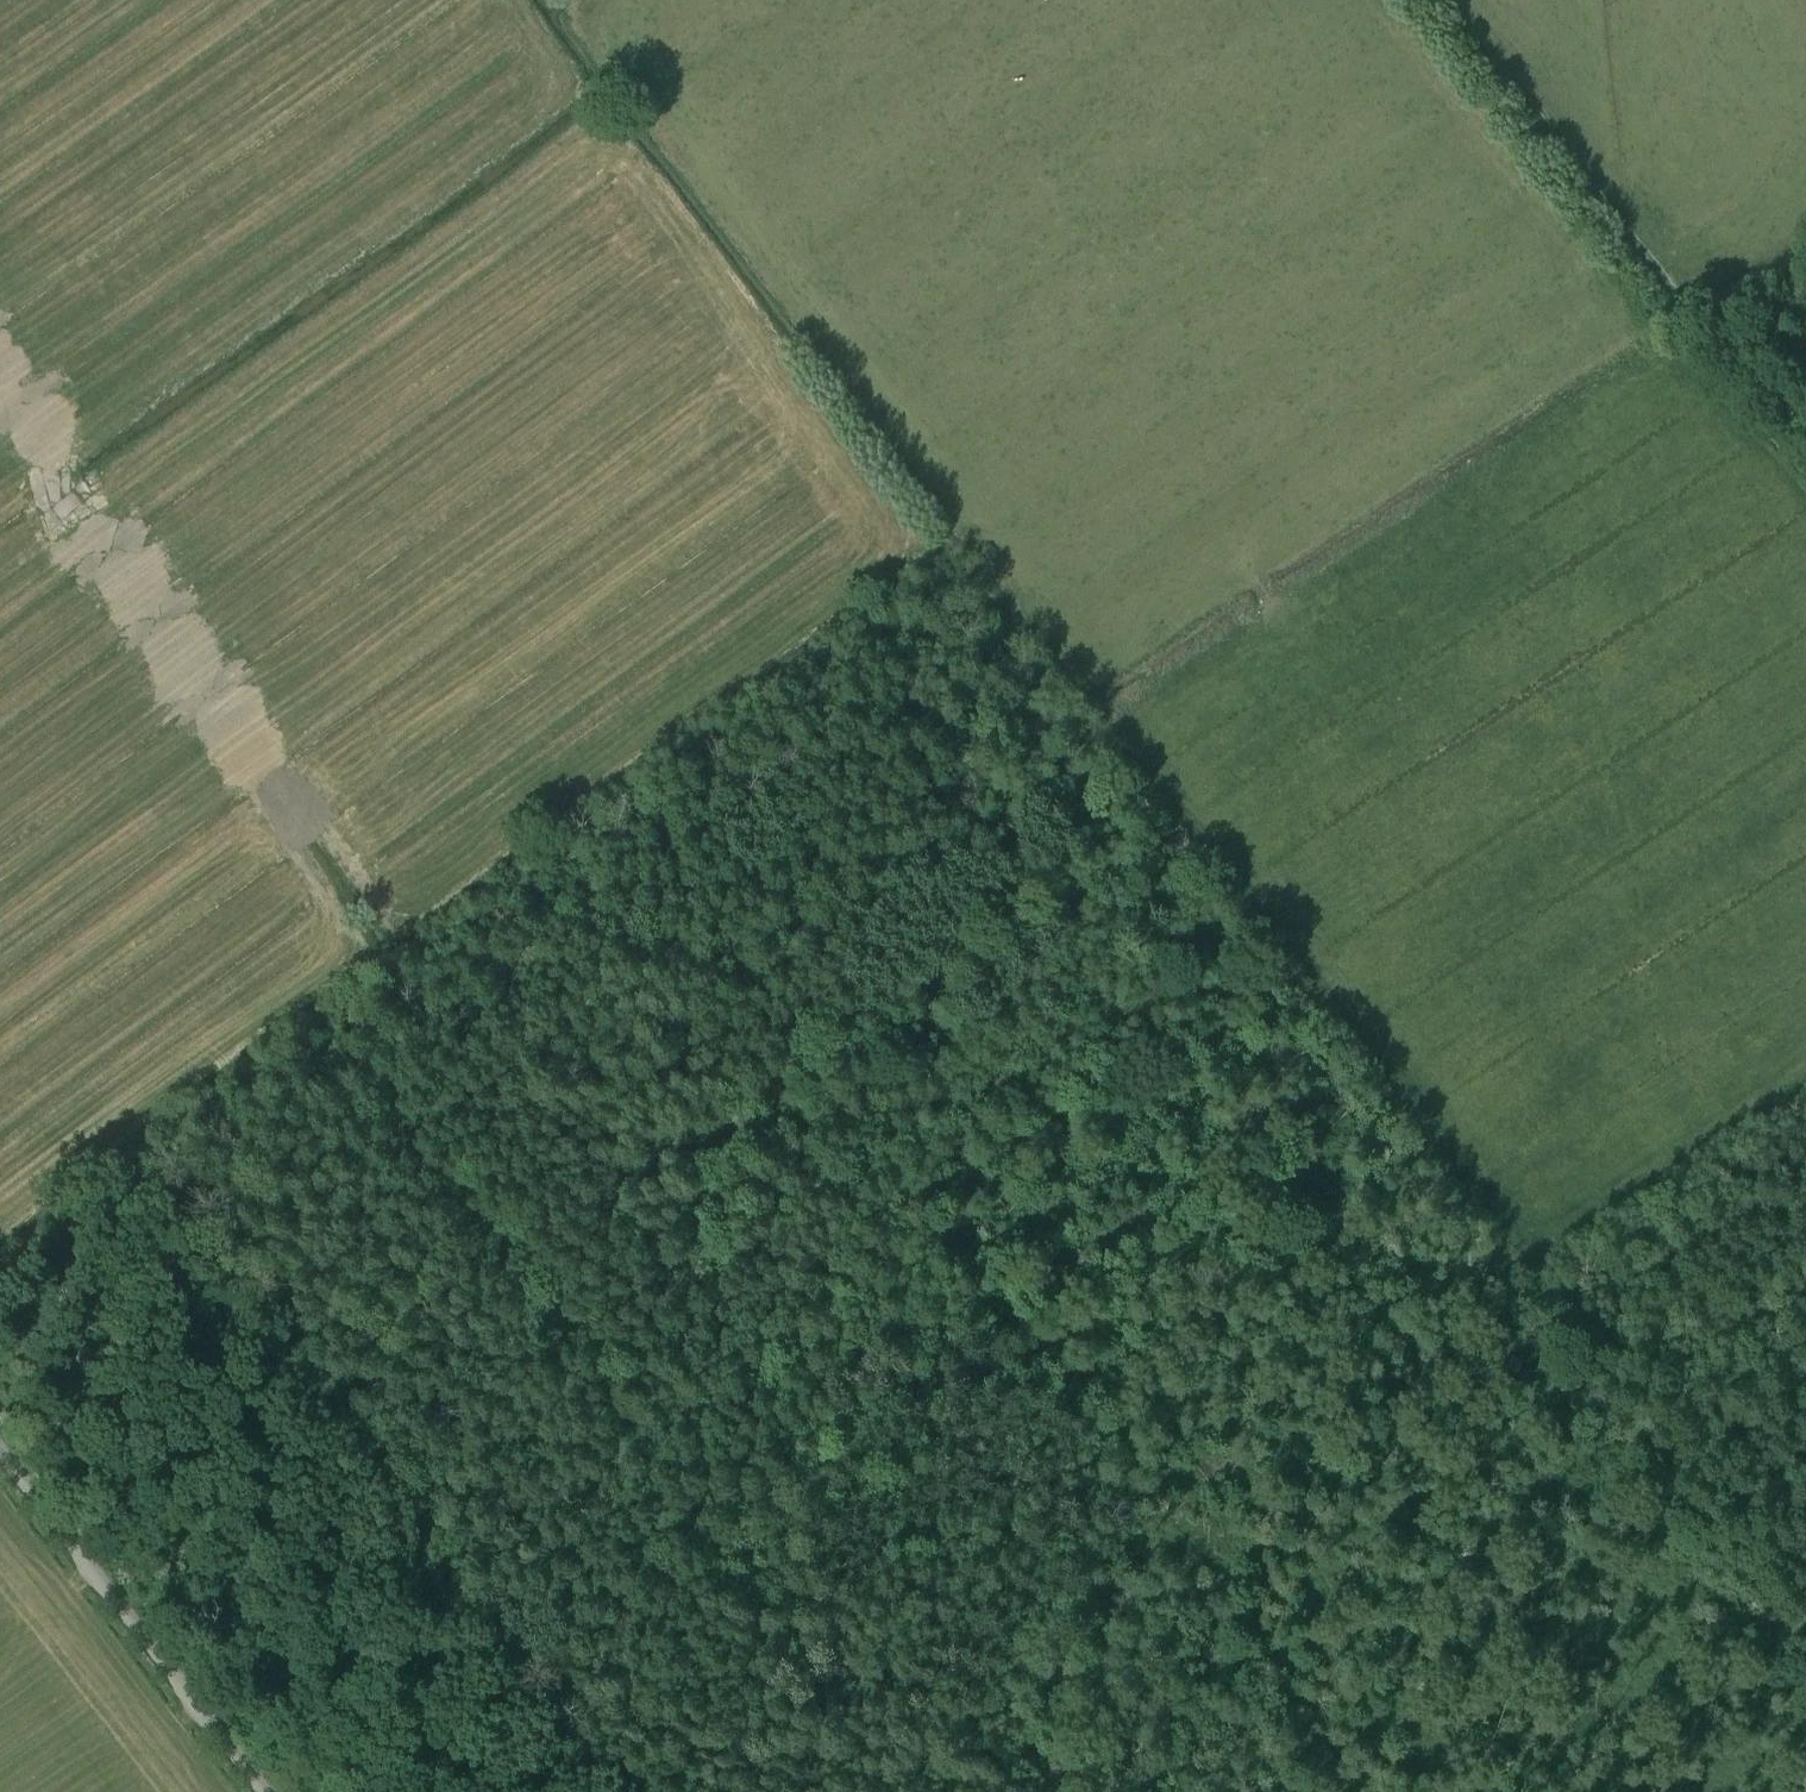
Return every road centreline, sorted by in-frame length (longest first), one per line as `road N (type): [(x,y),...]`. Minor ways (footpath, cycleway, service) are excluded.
road 1 (track): [(1805,1640),(1614,1382),(1624,1334),(1742,1245),(1805,1212)]
road 2 (unclassified): [(265,1791),(0,1451)]

